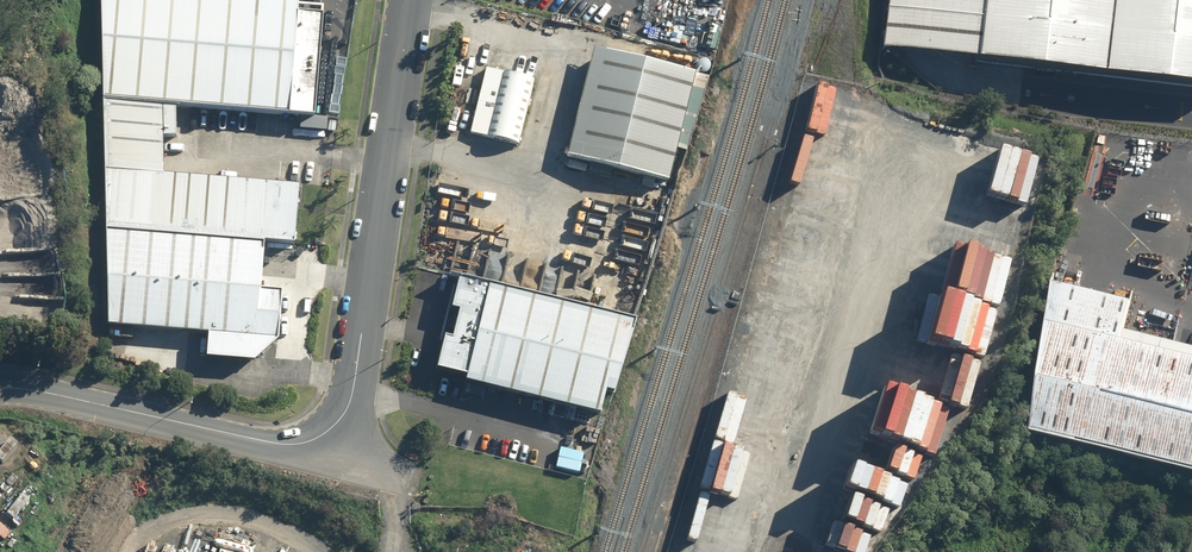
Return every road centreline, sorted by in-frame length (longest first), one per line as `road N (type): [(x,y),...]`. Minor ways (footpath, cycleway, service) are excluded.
road 1 (unclassified): [(408,0),(359,359),(348,409),(328,436)]
road 2 (unclassified): [(328,436),(276,448),(0,388)]

